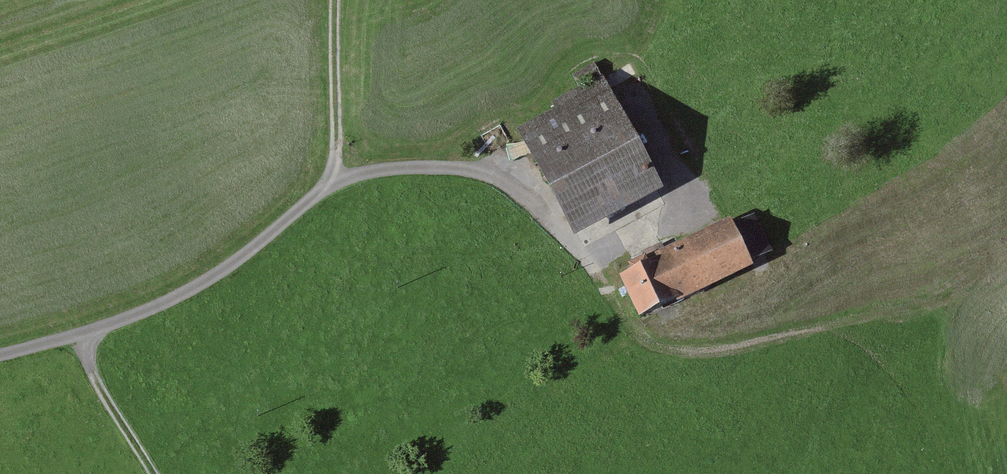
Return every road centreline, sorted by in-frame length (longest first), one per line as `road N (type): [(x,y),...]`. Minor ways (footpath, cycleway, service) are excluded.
road 1 (track): [(334,182),(336,0)]
road 2 (track): [(77,335),(155,473)]

